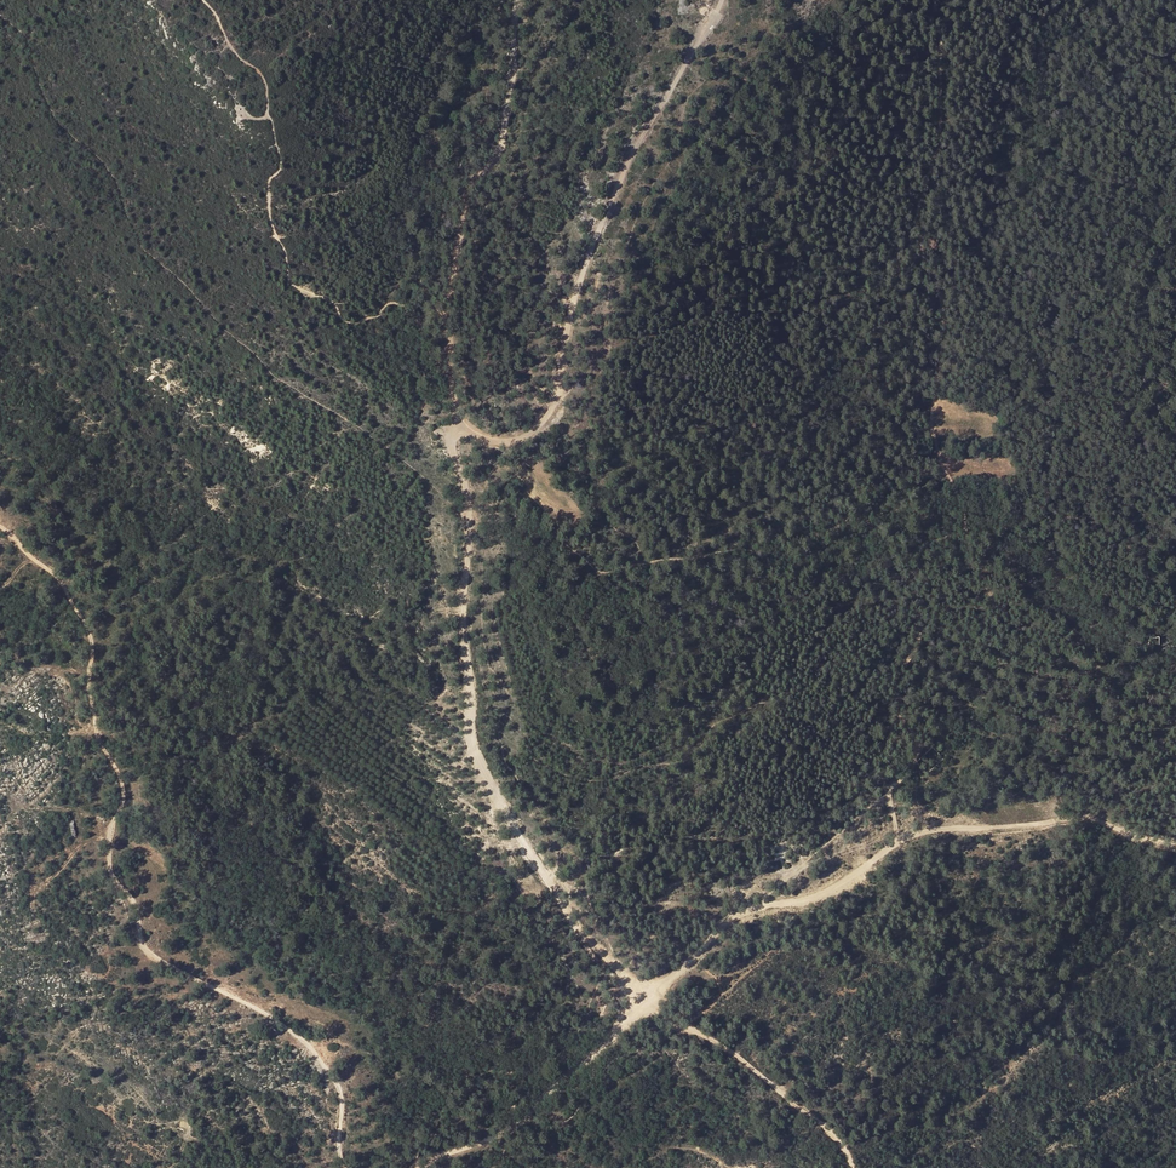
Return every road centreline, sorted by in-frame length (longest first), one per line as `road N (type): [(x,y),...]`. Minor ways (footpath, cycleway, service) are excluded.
road 1 (track): [(423,1167),(532,1113),(745,911),(811,900),(905,834),(1087,818),(1175,847)]
road 2 (track): [(340,1167),(344,1100),(337,1077),(302,1037),(149,950),(135,891),(110,858),(123,790),(94,721),(92,638),(61,583),(0,528)]
road 3 (track): [(646,1003),(560,899),(463,727),(461,591),(474,513),(453,447),(460,428),(483,437)]
road 4 (track): [(202,0),(266,91),(280,167),(268,199),(290,283),(337,305),(348,321),(372,319),(391,303),(435,311),(460,428)]
road 5 (track): [(973,565),(958,535),(964,502),(933,416),(945,374),(948,307),(916,238),(919,205),(947,131),(938,86),(951,0)]
road 6 (track): [(483,437),(532,432),(558,407),(564,334),(633,153),(727,0)]
road 7 (track): [(442,317),(469,188),(503,140),(519,0)]
road 8 (track): [(646,1003),(725,1045),(825,1125),(854,1167)]

